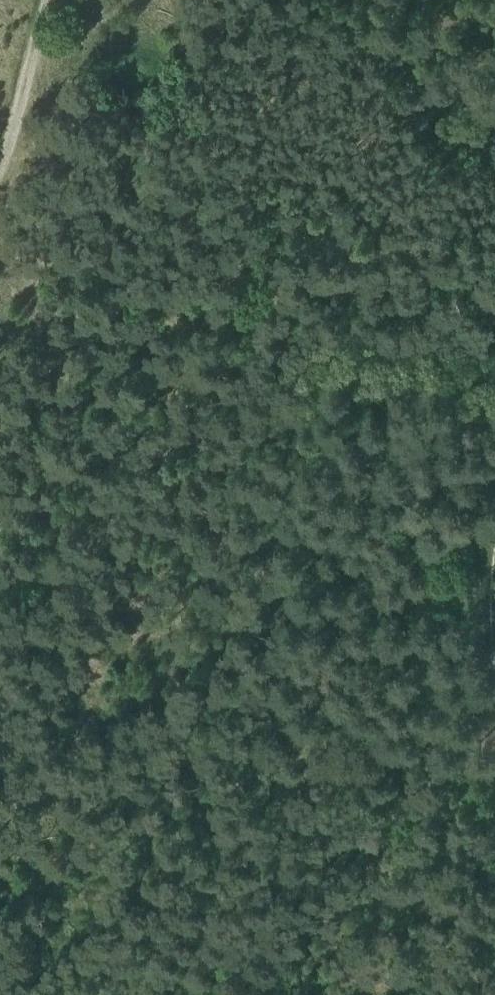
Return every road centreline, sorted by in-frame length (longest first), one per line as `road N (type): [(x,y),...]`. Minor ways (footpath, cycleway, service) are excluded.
road 1 (track): [(61,0),(0,237)]

